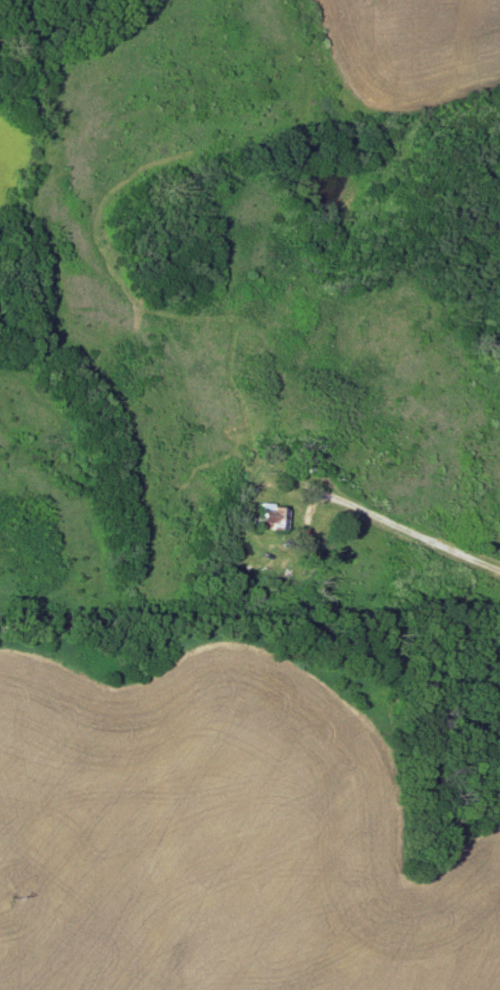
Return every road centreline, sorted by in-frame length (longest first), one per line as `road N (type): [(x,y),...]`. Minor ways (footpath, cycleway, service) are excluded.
road 1 (residential): [(499,550),(282,461)]

